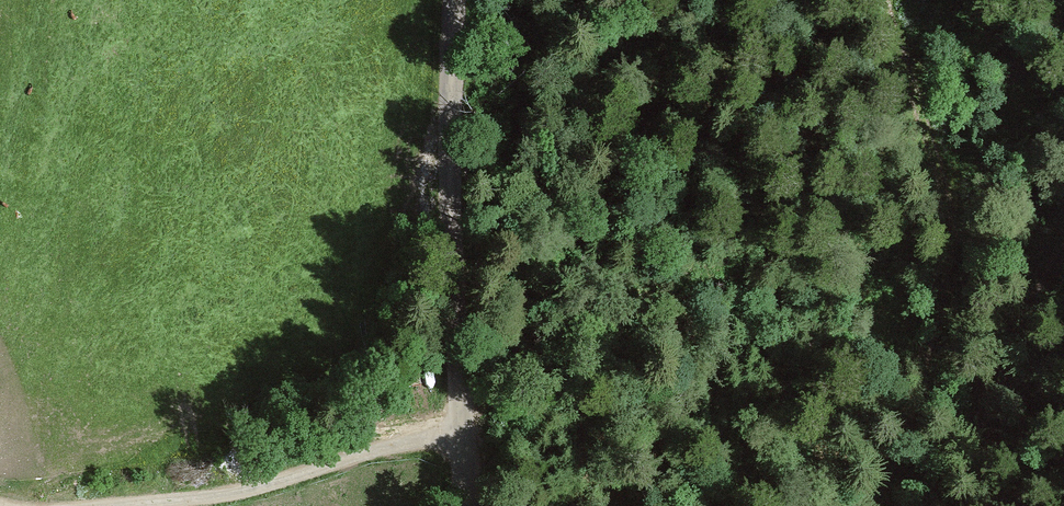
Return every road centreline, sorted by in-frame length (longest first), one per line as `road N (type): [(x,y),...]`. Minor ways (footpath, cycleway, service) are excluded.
road 1 (track): [(890,0),(920,91),(946,275),(885,505)]
road 2 (track): [(463,426),(493,390),(531,277),(613,161),(680,0)]
road 3 (track): [(463,426),(262,486),(112,505)]
road 4 (track): [(929,505),(1063,252)]
road 5 (unclassified): [(476,0),(464,280)]
road 6 (unclassified): [(465,505),(464,280)]

